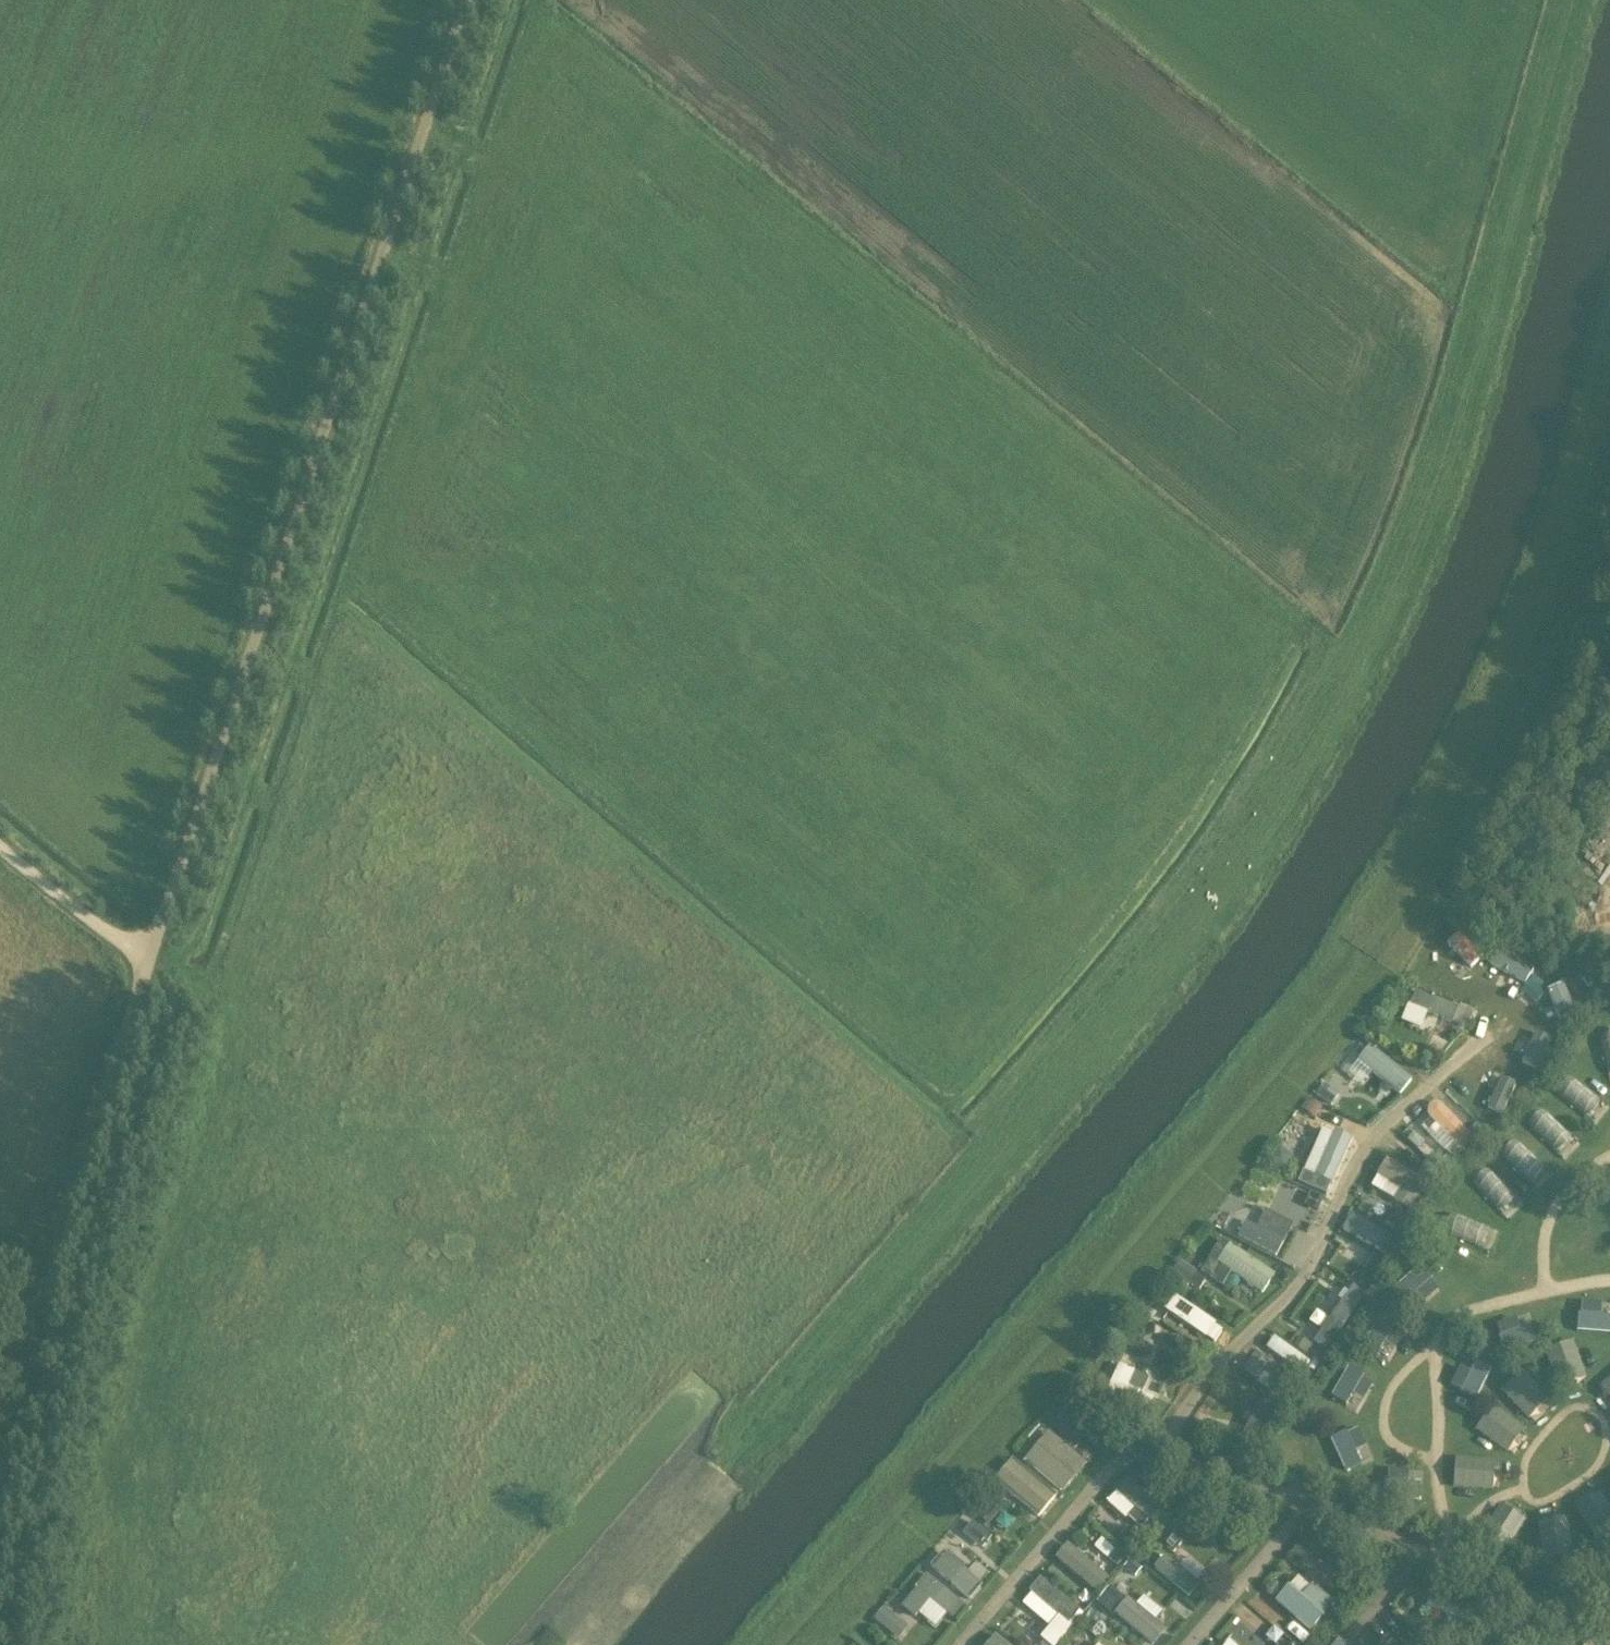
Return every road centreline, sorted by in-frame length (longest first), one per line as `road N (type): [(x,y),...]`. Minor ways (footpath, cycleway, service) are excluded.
road 1 (track): [(1609,446),(1529,678),(1453,828),(1378,945),(1265,1102),(791,1644)]
road 2 (unclassified): [(150,953),(465,0)]
road 3 (unclassified): [(150,953),(35,1336),(0,1523)]
road 4 (track): [(150,953),(0,847)]

